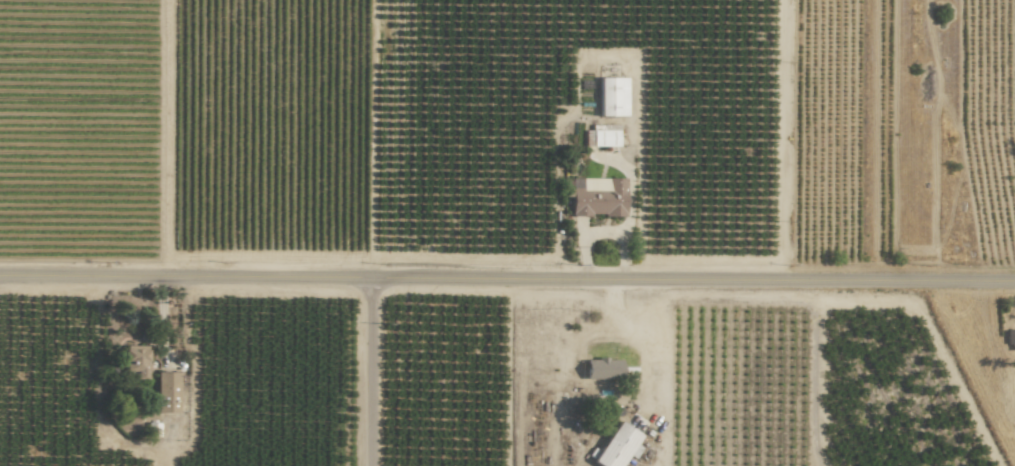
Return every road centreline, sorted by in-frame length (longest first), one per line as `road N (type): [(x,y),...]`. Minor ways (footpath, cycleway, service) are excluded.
road 1 (tertiary): [(0,285),(1014,289)]
road 2 (residential): [(376,287),(375,465)]

